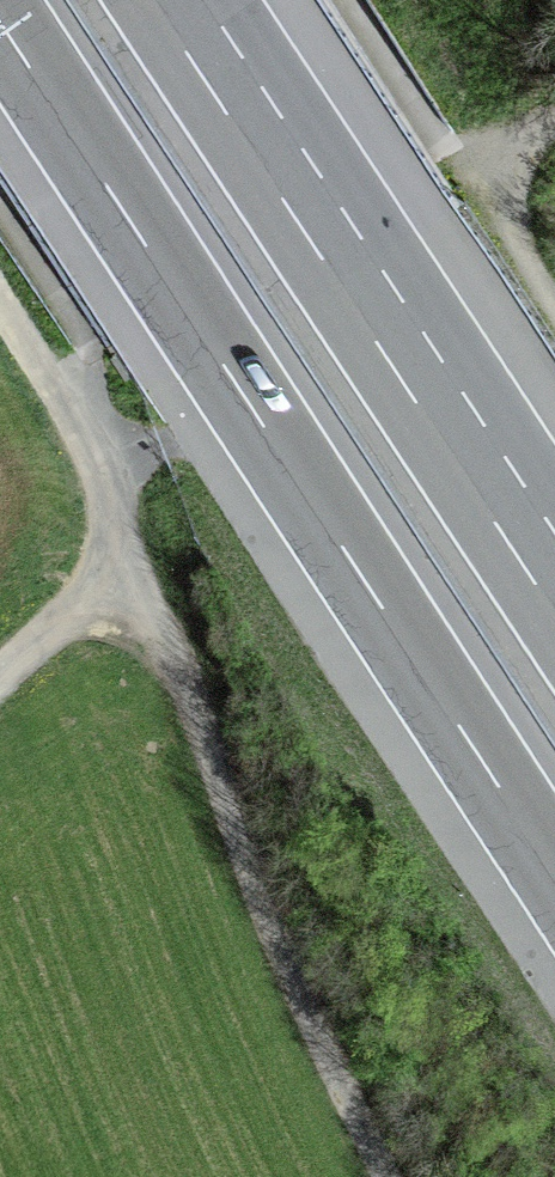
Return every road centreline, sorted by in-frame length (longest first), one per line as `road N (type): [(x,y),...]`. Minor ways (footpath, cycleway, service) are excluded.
road 1 (motorway): [(0,22),(554,873)]
road 2 (unclassified): [(388,1176),(299,998),(185,674),(138,580),(101,475),(0,305)]
road 3 (motorway): [(554,615),(152,0)]
road 4 (track): [(138,580),(83,608),(0,678)]

